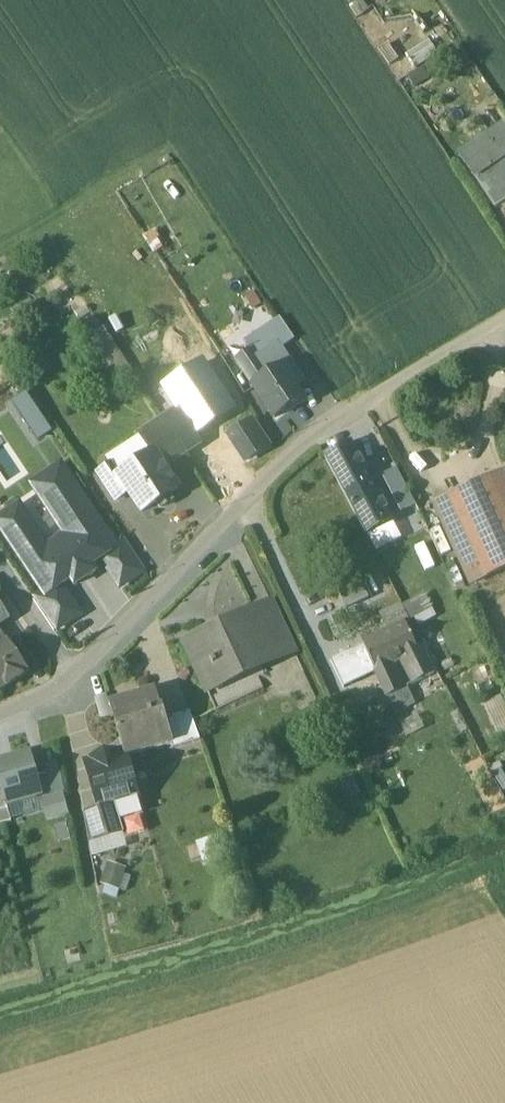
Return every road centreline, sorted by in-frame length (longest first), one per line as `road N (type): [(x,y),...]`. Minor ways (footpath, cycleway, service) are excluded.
road 1 (residential): [(0,717),(79,682),(134,615),(325,429),(504,323)]

